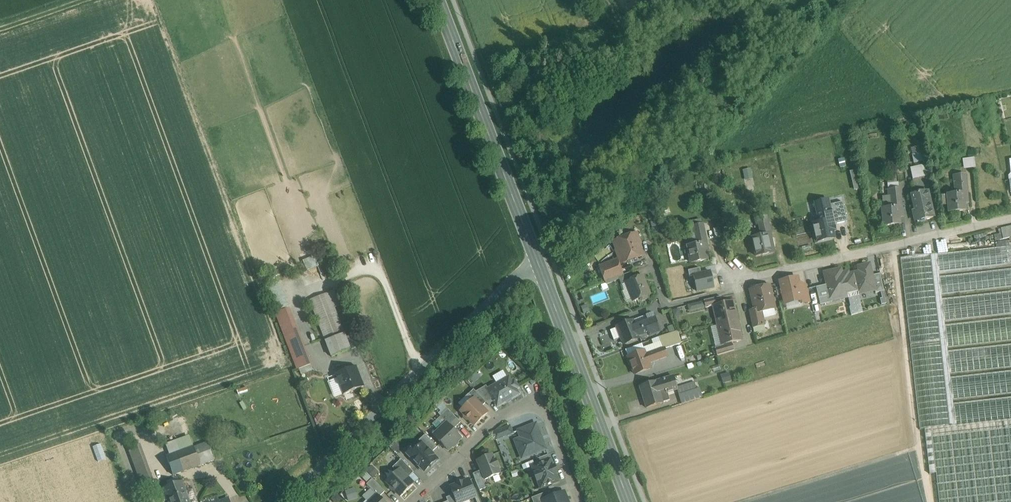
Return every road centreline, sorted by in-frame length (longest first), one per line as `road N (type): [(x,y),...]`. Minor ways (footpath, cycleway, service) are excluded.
road 1 (unclassified): [(283,501),(518,278),(539,266)]
road 2 (primary): [(438,0),(539,266)]
road 3 (residential): [(1010,218),(738,279)]
road 4 (residential): [(582,501),(552,422),(540,411),(503,421),(412,501)]
road 5 (primary): [(539,266),(628,501)]

